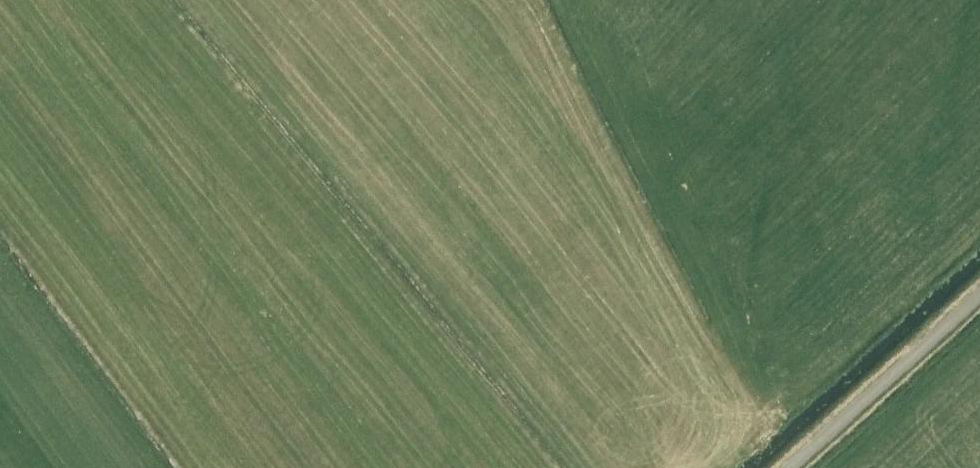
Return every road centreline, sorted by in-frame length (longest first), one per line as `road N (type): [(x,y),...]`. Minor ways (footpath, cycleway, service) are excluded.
road 1 (unclassified): [(795,467),(979,295)]

